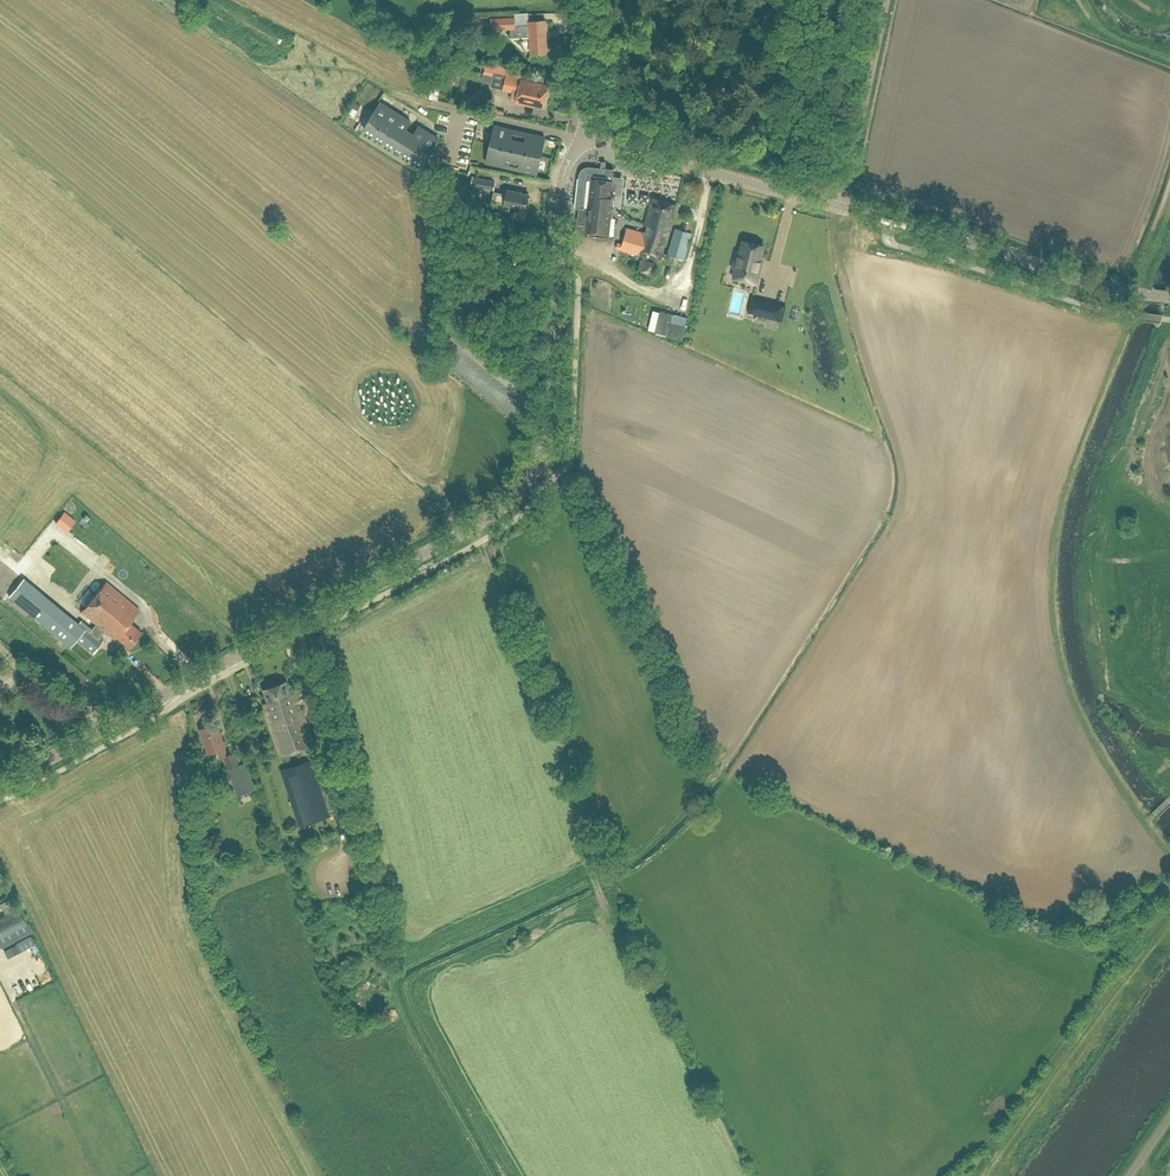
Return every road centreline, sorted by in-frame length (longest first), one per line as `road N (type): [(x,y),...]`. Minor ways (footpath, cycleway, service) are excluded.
road 1 (tertiary): [(0,784),(519,494),(549,435),(562,178),(591,131)]
road 2 (tertiary): [(591,131),(655,157),(1140,293)]
road 3 (track): [(617,933),(473,524)]
road 4 (track): [(1169,925),(986,1175)]
road 5 (track): [(681,113),(802,152),(842,207)]
road 6 (track): [(609,572),(576,482),(542,457)]
road 7 (tertiary): [(591,131),(577,0)]

